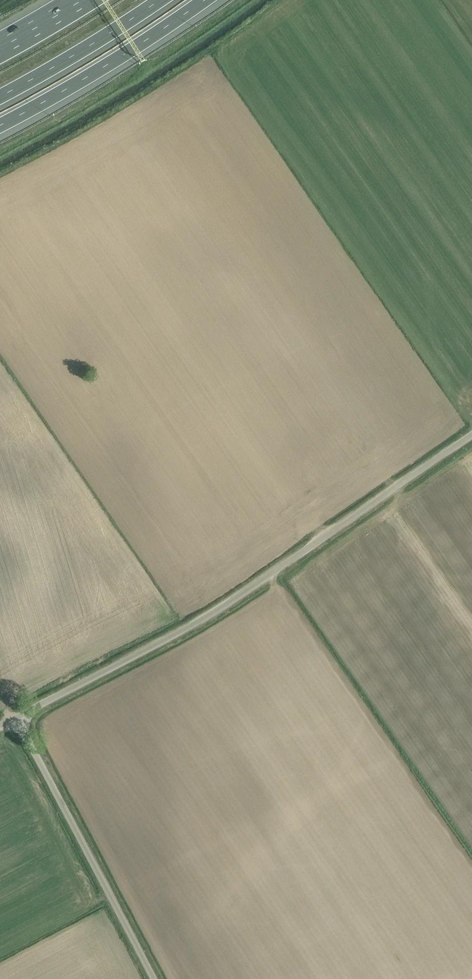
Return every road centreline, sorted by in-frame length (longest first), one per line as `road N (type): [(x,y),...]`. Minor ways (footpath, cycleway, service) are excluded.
road 1 (unclassified): [(19,720),(212,617),(471,437)]
road 2 (unclassified): [(154,978),(19,720)]
road 3 (motorway): [(0,126),(204,0)]
road 4 (motorway): [(0,98),(164,0)]

